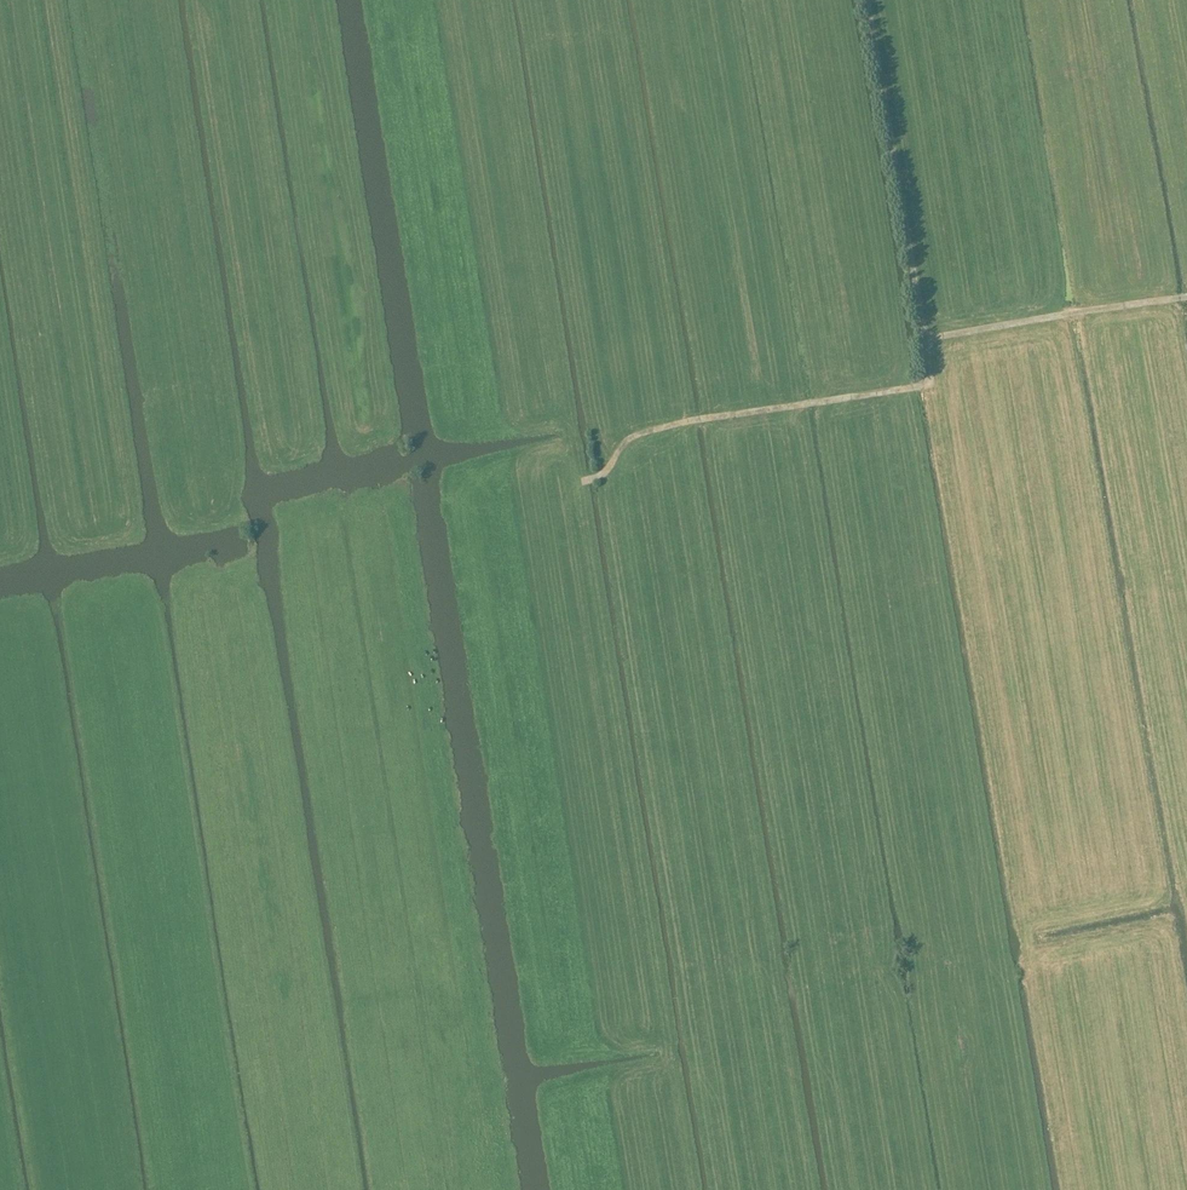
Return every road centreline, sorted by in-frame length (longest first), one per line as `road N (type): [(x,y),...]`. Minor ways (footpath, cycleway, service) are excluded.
road 1 (track): [(578,483),(601,475),(627,440),(680,423),(930,384),(865,0)]
road 2 (track): [(924,339),(1186,297)]

